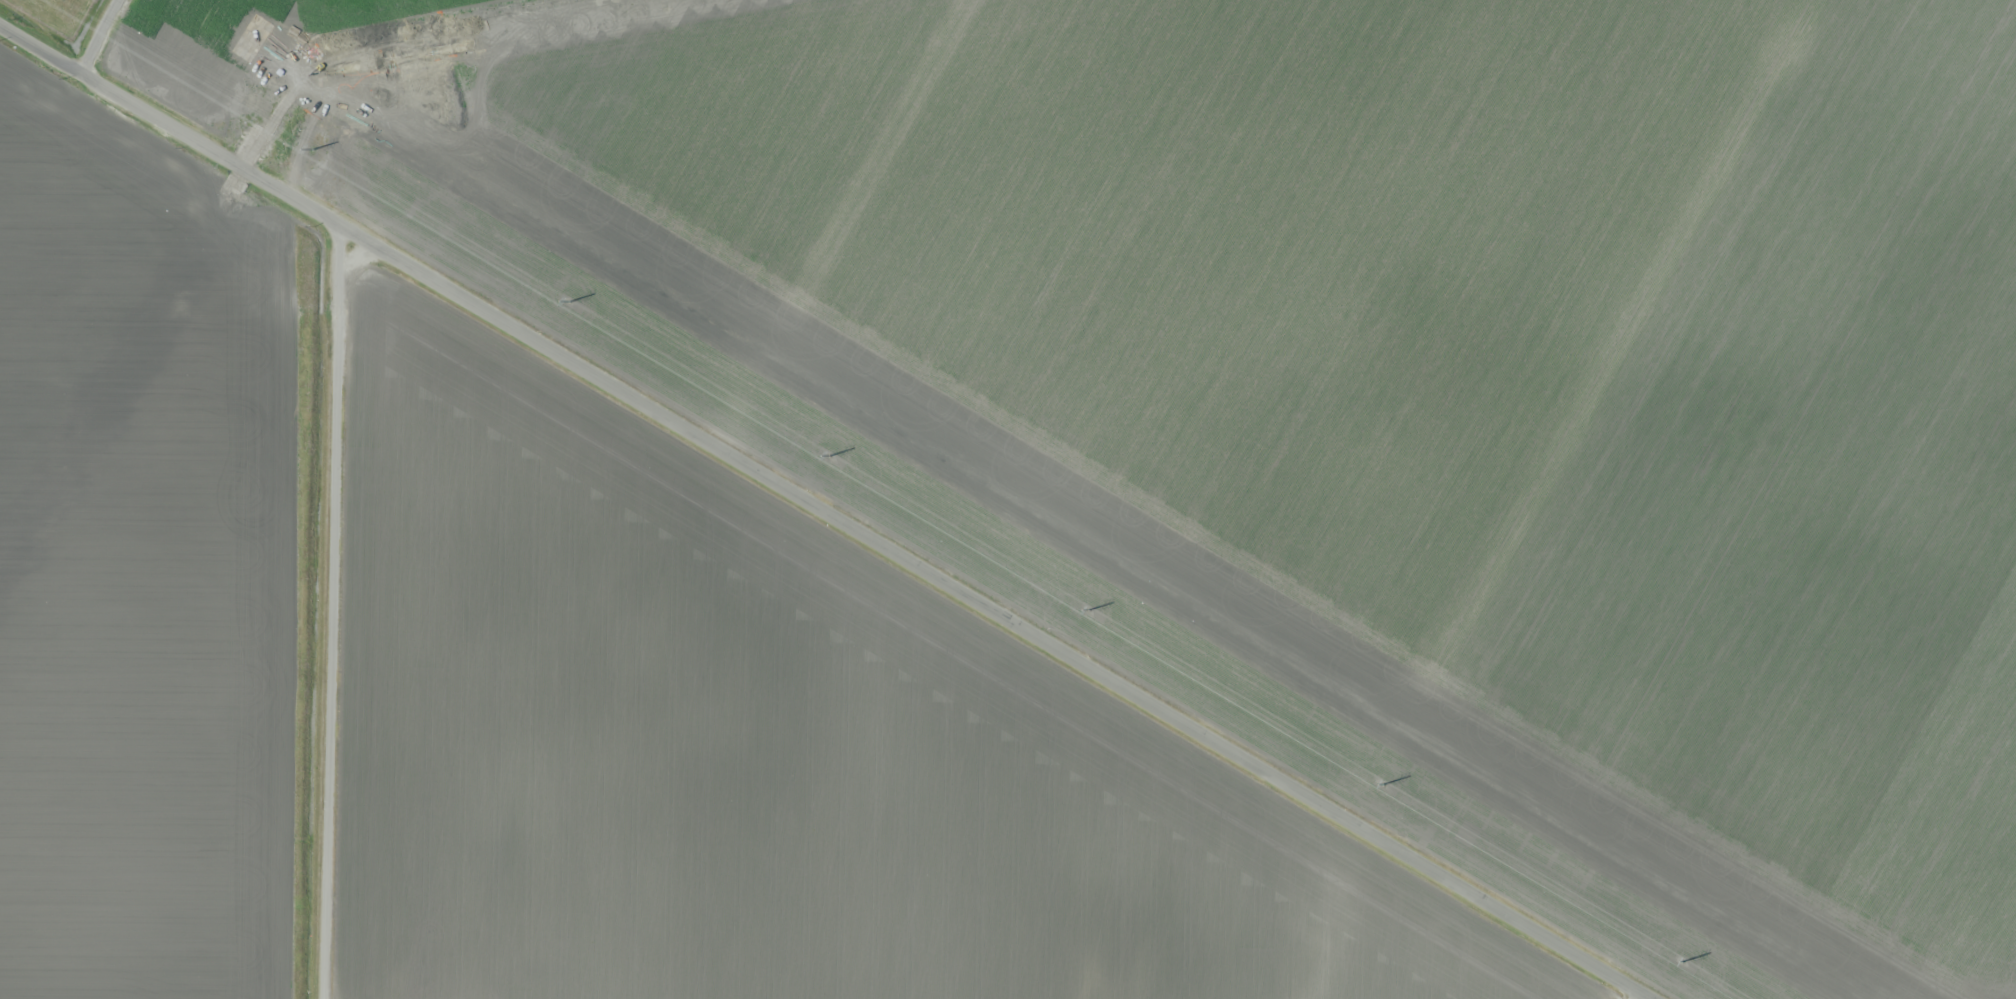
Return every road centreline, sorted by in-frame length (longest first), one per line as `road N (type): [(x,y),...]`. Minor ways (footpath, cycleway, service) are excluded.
road 1 (tertiary): [(0,27),(1643,998)]
road 2 (tertiary): [(328,220),(317,998)]

